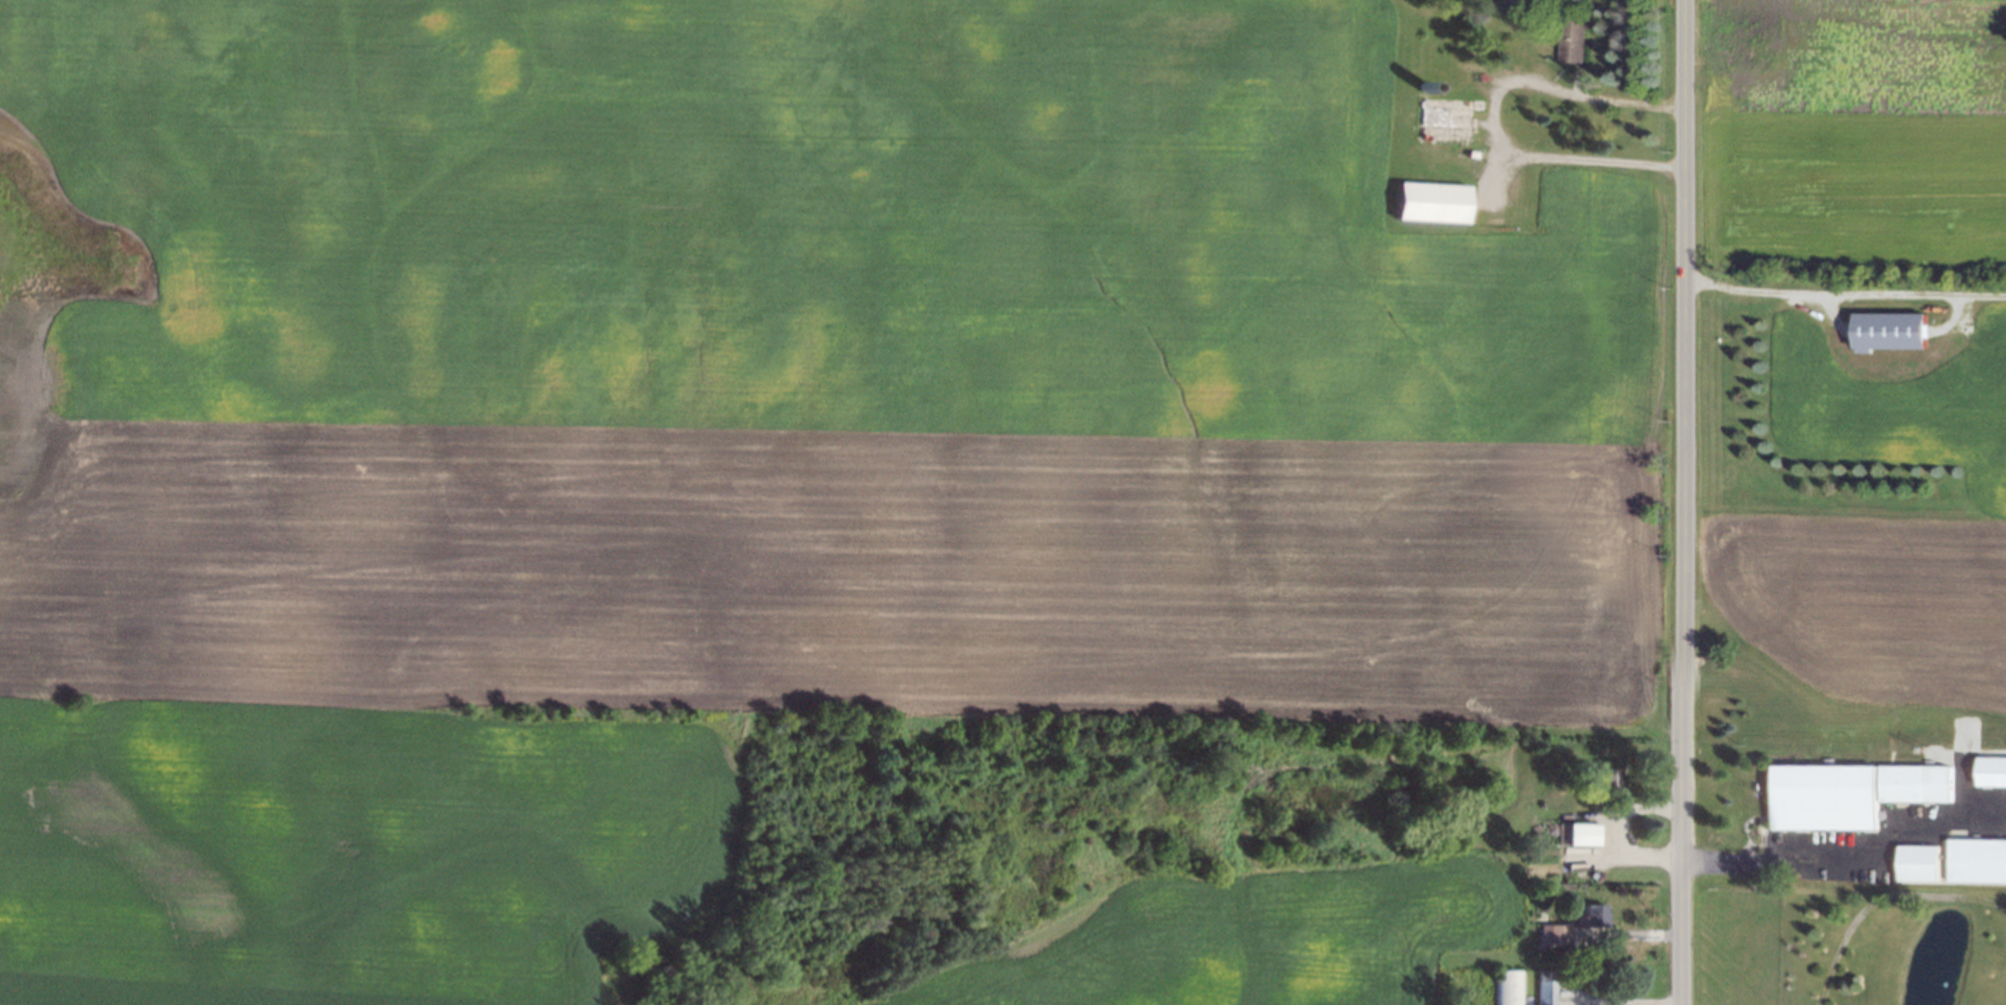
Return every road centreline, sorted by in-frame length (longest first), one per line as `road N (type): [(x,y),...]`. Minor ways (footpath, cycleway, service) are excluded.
road 1 (tertiary): [(1673,0),(1678,1004)]

